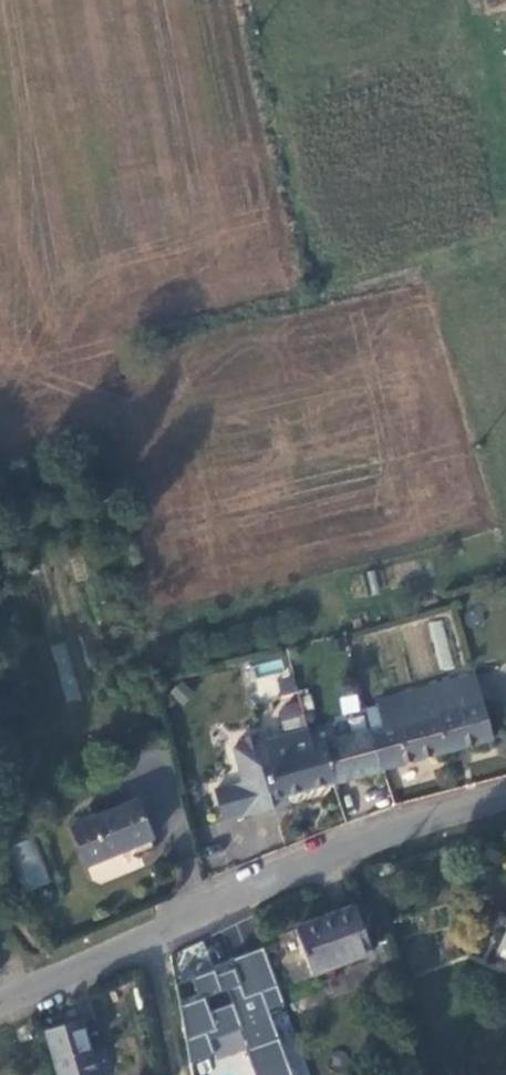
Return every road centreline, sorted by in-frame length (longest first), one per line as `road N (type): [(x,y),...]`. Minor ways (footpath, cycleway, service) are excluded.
road 1 (residential): [(0,1004),(245,889),(505,799)]

